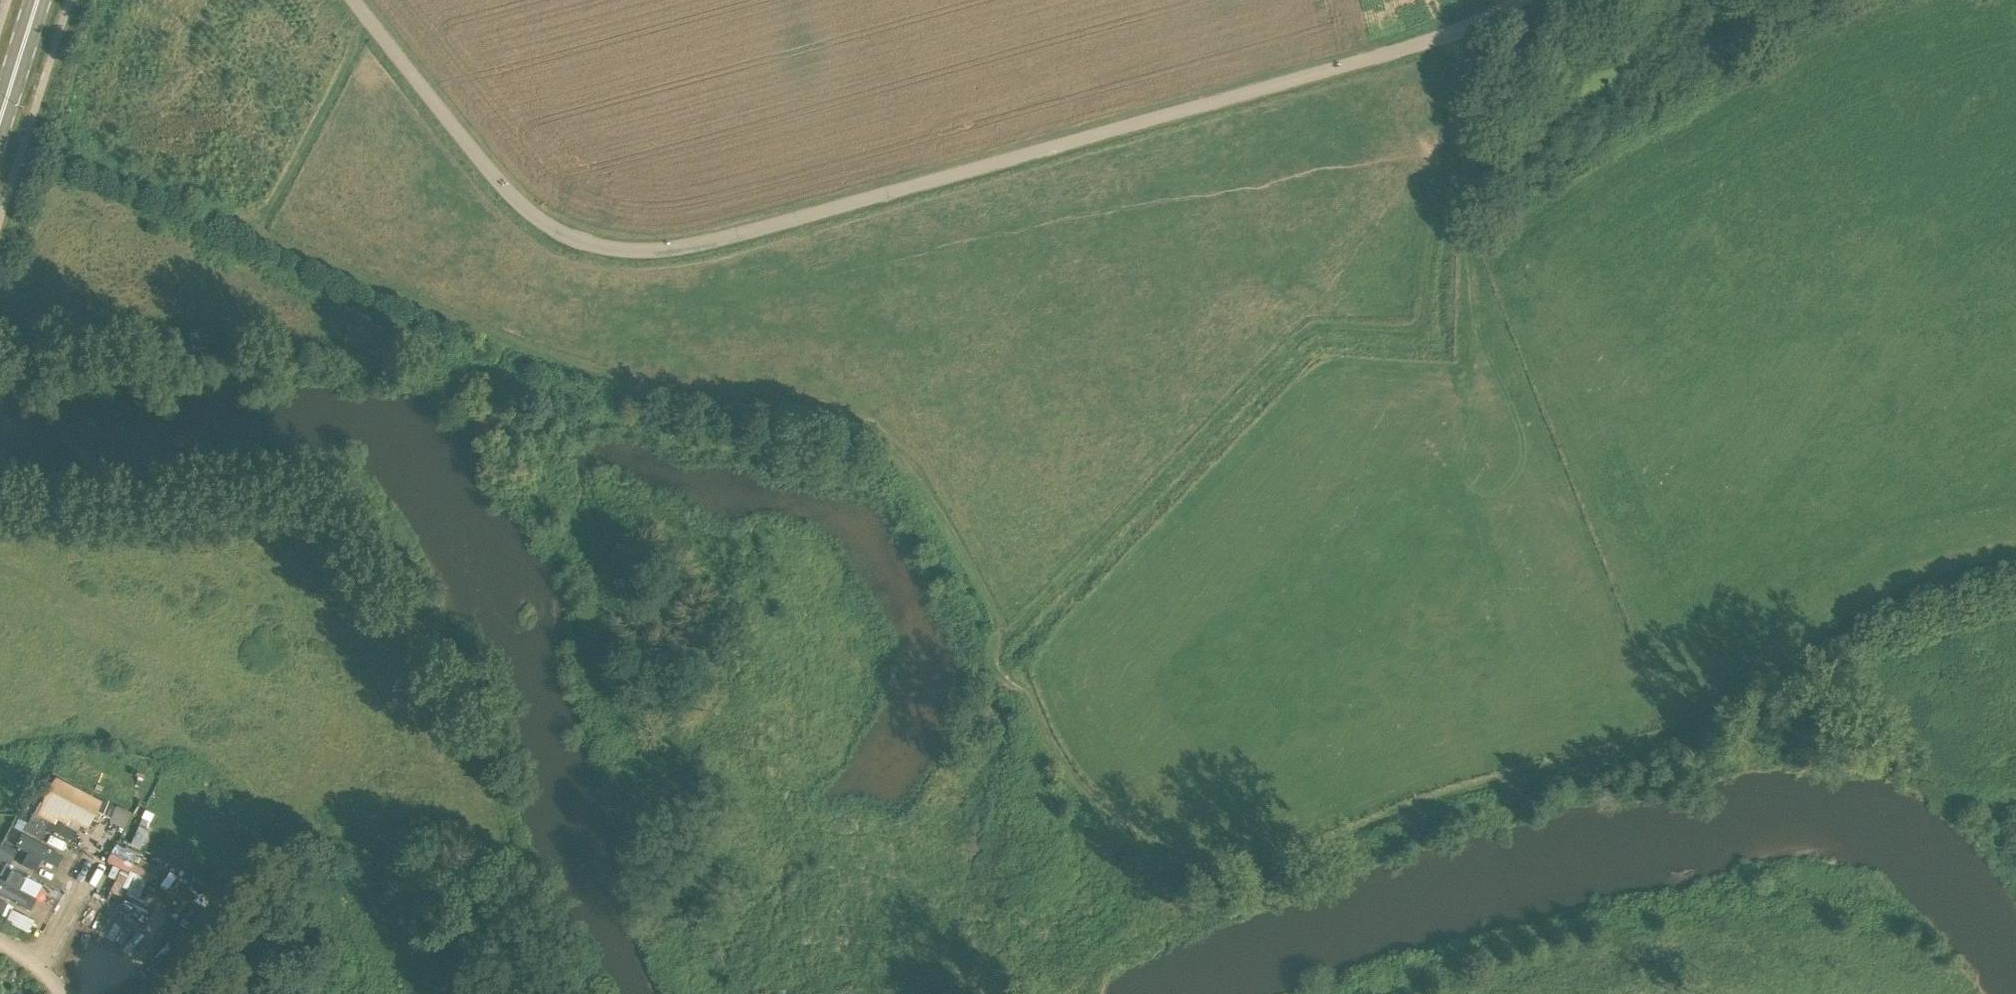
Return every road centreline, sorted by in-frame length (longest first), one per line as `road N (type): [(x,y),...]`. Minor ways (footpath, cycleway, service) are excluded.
road 1 (unclassified): [(353,0),(512,199),(558,232),(625,248),(735,234),(1384,55),(1519,0)]
road 2 (track): [(1478,21),(1462,239),(1493,240),(1587,193),(1812,46)]
road 3 (primary): [(0,120),(38,0)]

